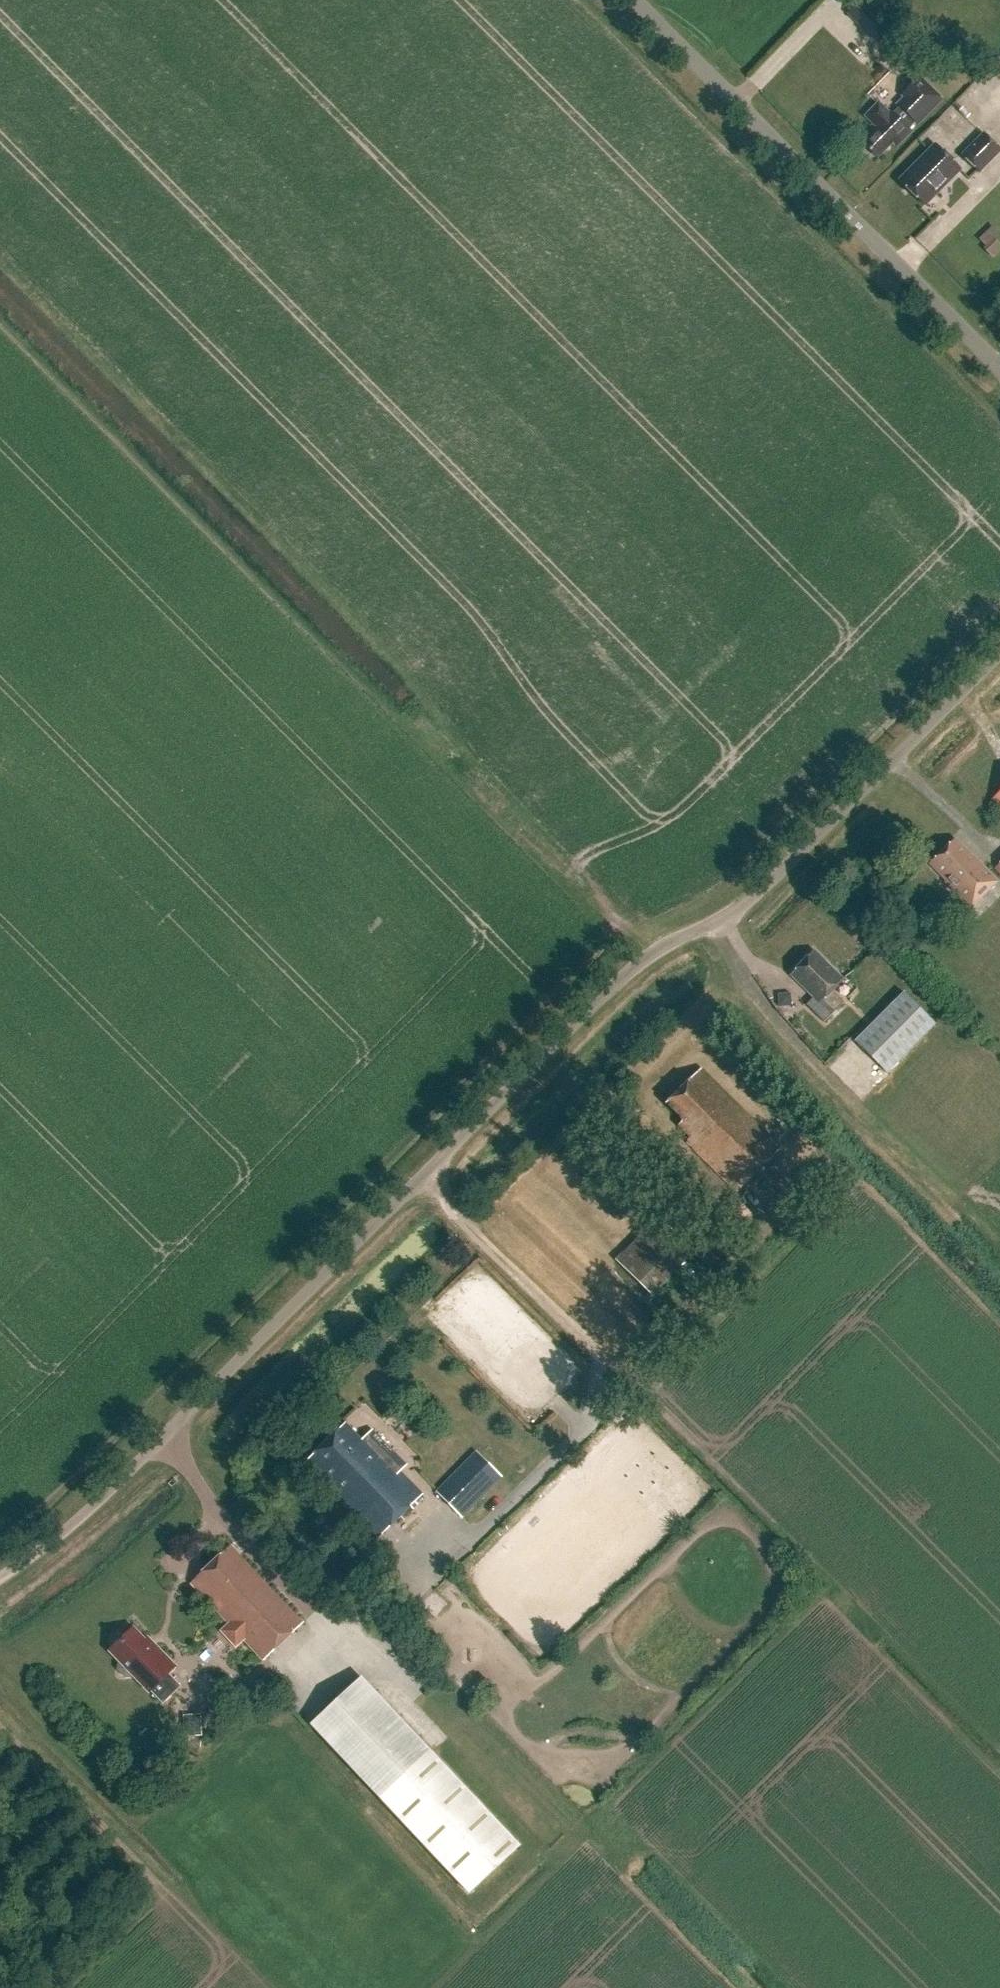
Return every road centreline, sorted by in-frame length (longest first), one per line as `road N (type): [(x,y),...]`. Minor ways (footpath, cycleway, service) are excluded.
road 1 (unclassified): [(0,1575),(70,1523),(310,1299),(614,977),(737,916),(999,653)]
road 2 (residential): [(999,369),(633,0)]

